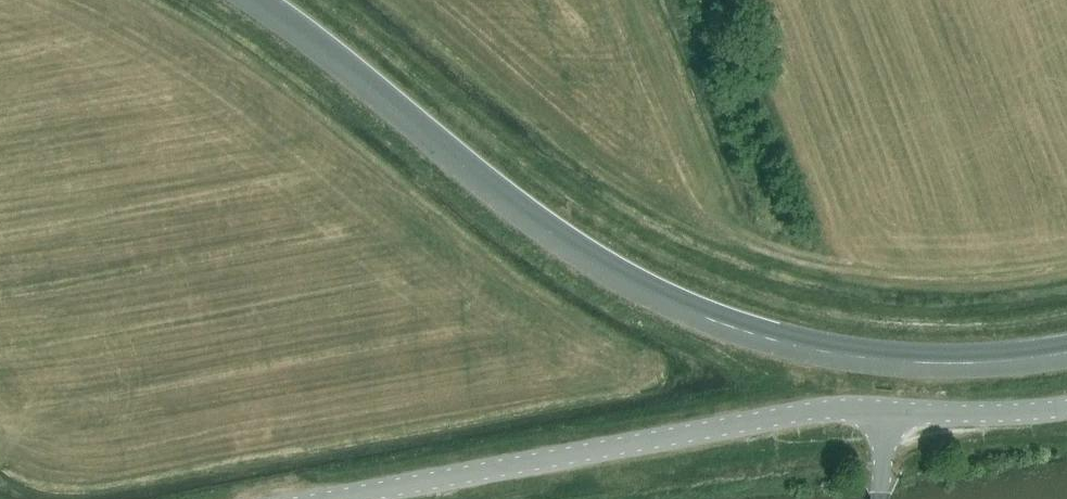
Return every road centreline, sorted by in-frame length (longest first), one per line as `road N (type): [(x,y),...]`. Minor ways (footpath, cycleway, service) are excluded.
road 1 (motorway): [(267,0),(539,216),(705,308),(887,352),(958,355),(1066,343)]
road 2 (unclassified): [(886,410),(807,411),(338,498)]
road 3 (unclassified): [(1066,407),(886,410)]

